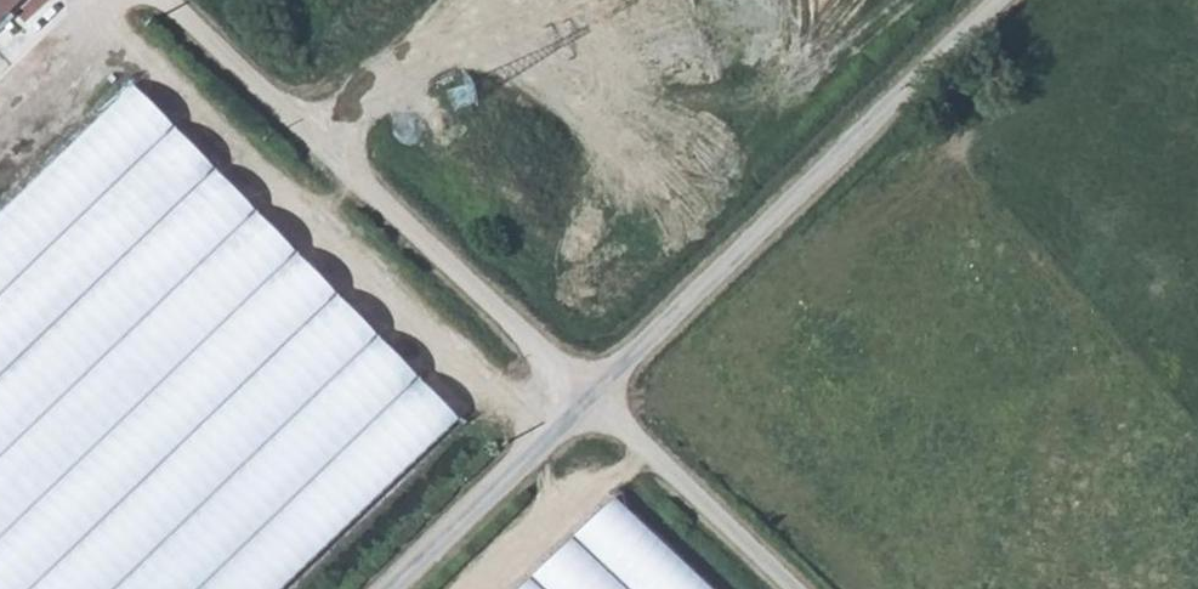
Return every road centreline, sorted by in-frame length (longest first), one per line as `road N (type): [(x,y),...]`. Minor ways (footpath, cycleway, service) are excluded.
road 1 (track): [(166,0),(806,588)]
road 2 (unclassified): [(386,588),(997,0)]

